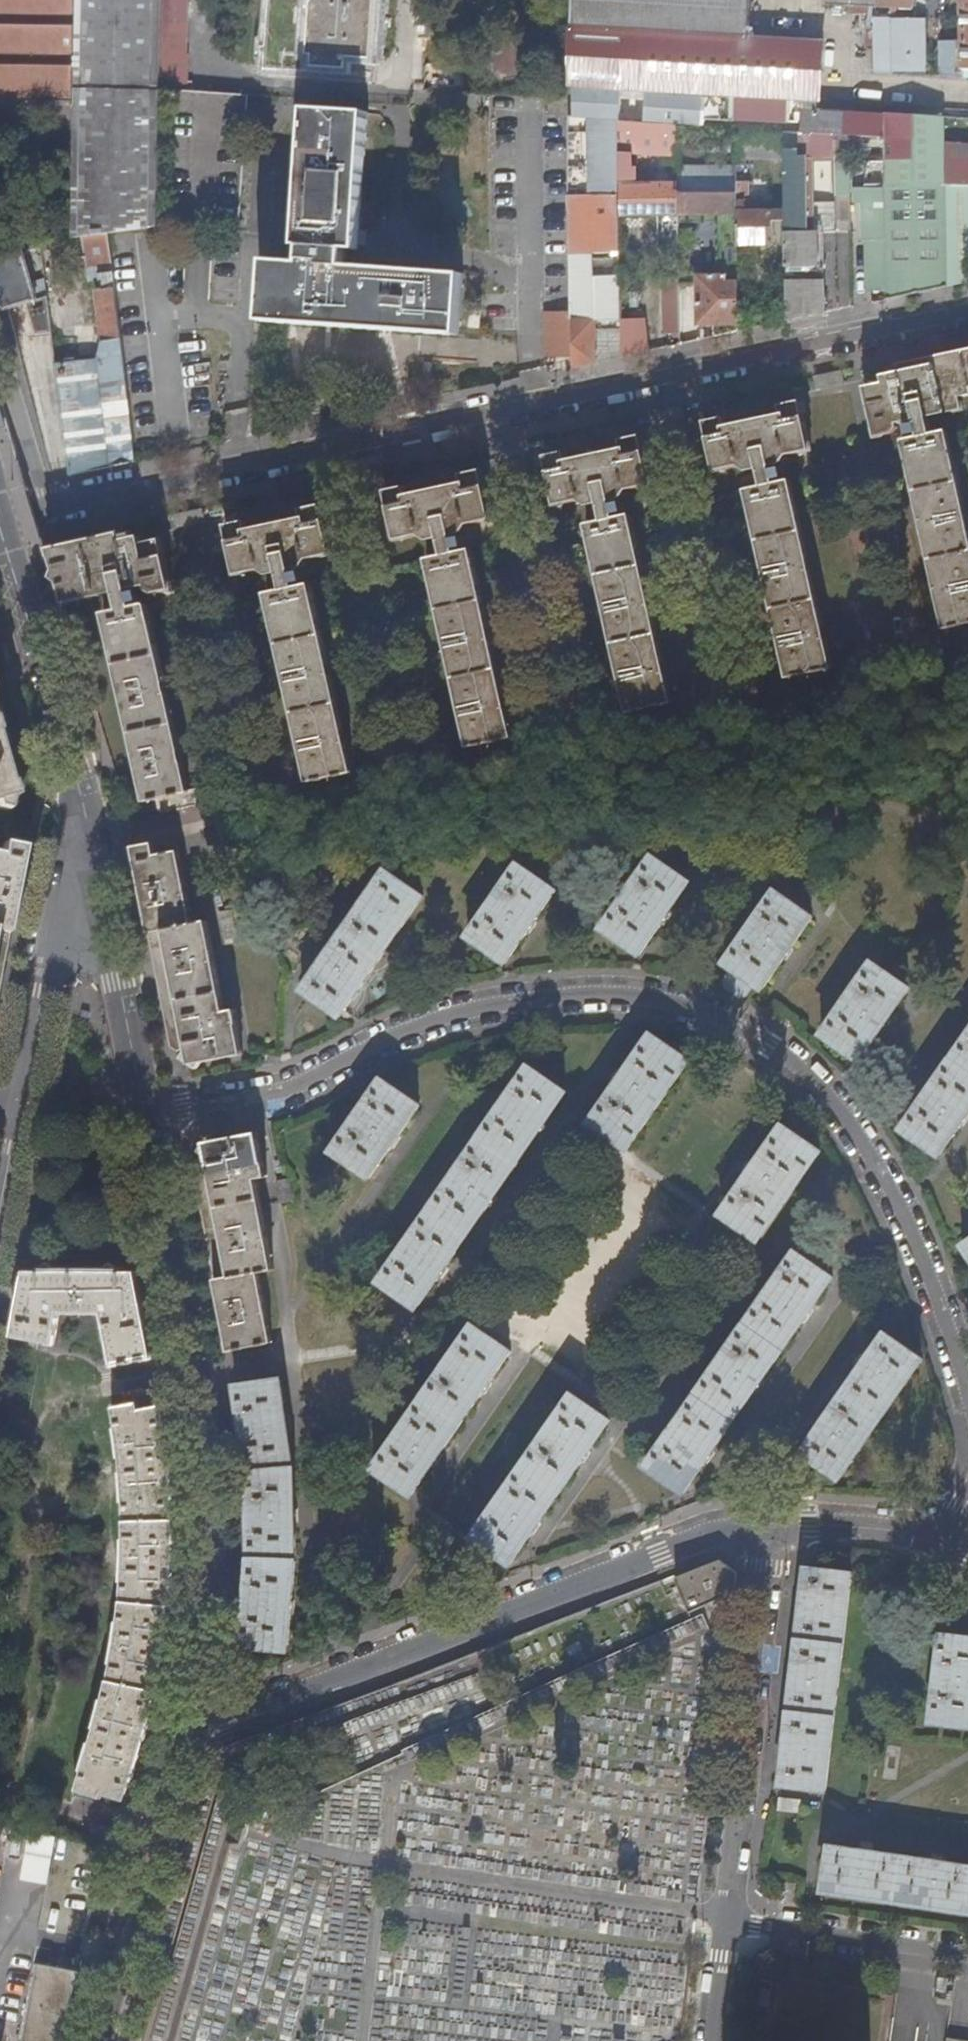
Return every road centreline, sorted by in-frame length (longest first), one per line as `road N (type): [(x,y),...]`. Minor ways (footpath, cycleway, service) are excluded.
road 1 (residential): [(147,1114),(278,1093),(393,1037),(472,1010),(602,994),(687,1007),(770,1046),(838,1105),(904,1213),(967,1394)]
road 2 (residential): [(46,515),(967,311)]
road 3 (secondary): [(147,1114),(194,1327),(212,1567),(186,1723)]
road 4 (residential): [(186,1723),(274,1706),(722,1530),(767,1524)]
road 5 (residential): [(728,1925),(767,1524)]
road 6 (secondary): [(0,521),(101,897)]
road 7 (secondary): [(93,2040),(186,1723)]
road 8 (residential): [(728,1925),(967,1961)]
road 9 (tertiary): [(19,1103),(58,930),(101,897)]
road 10 (secondary): [(101,897),(147,1114)]
road 11 (residential): [(46,515),(0,334)]
road 12 (residential): [(767,1524),(899,1531),(950,1546)]

